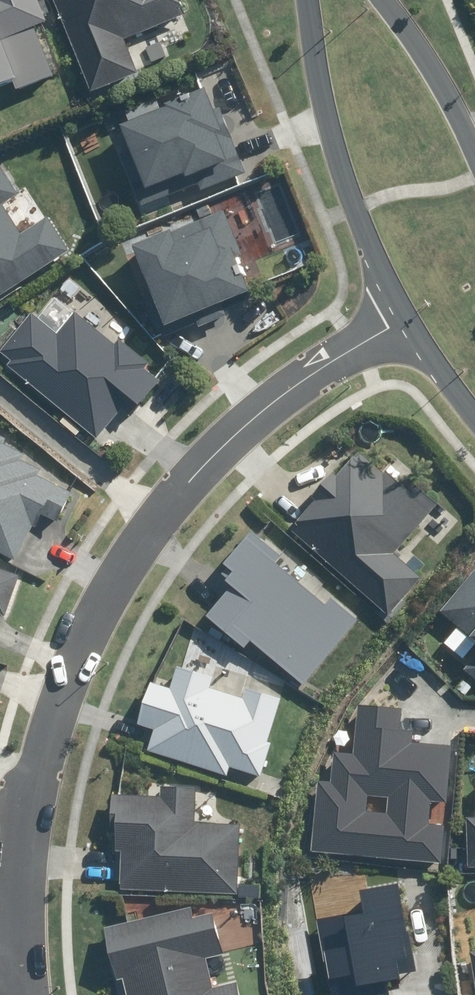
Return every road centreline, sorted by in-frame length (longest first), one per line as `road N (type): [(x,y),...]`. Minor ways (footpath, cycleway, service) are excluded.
road 1 (residential): [(24,994),(16,863),(24,796),(37,738),(112,585),(189,468),(300,379),(397,321)]
road 2 (tertiary): [(397,321),(340,166),(306,0)]
road 3 (tertiary): [(387,0),(474,156)]
road 4 (tertiary): [(474,419),(397,321)]

